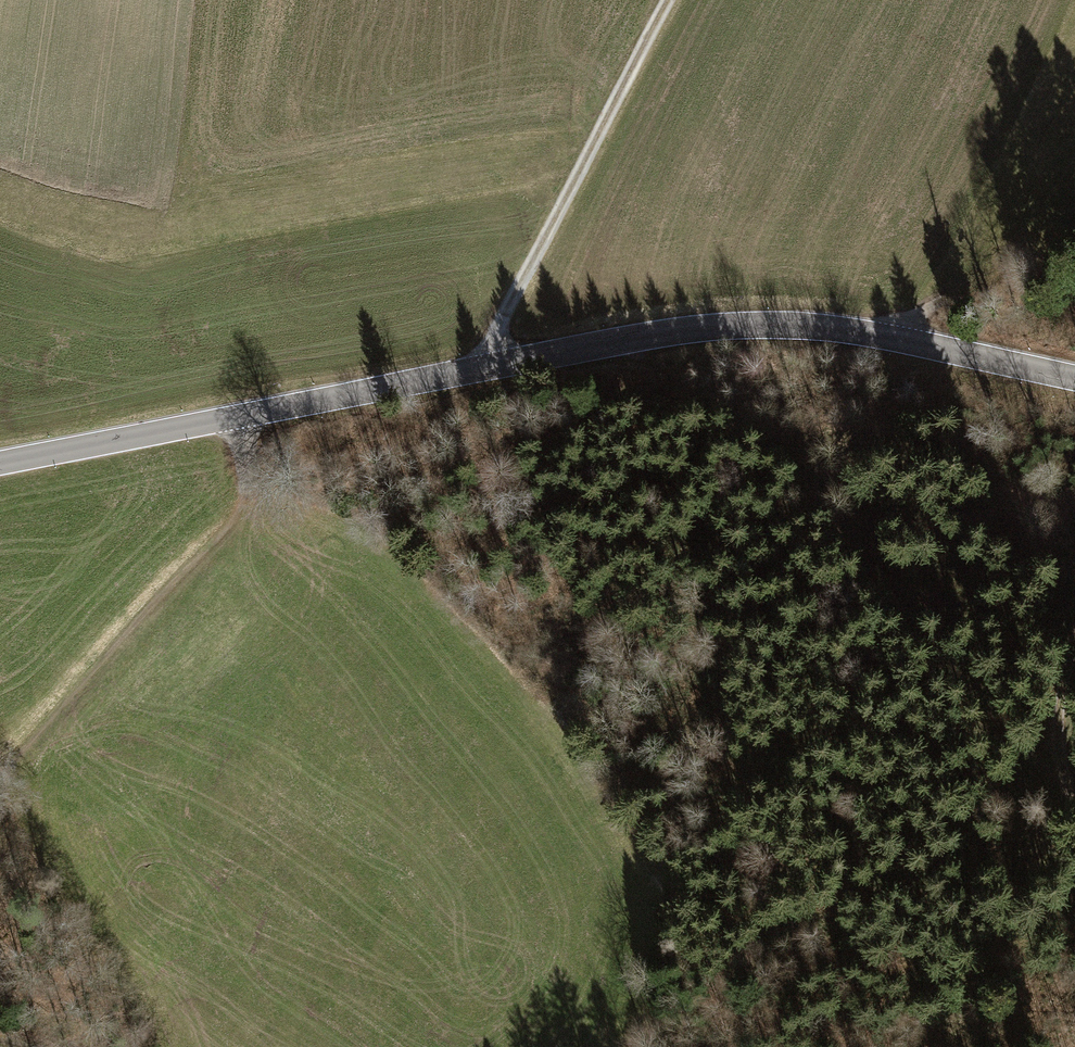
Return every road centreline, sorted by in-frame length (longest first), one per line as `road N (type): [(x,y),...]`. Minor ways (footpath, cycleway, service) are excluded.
road 1 (tertiary): [(1074,378),(799,325),(685,330),(0,463)]
road 2 (track): [(248,477),(380,541),(524,688),(663,877),(686,895)]
road 3 (track): [(0,769),(238,513),(248,477),(236,417)]
road 4 (track): [(492,365),(498,326),(671,0)]
road 5 (track): [(1074,650),(1059,743),(1074,813)]

